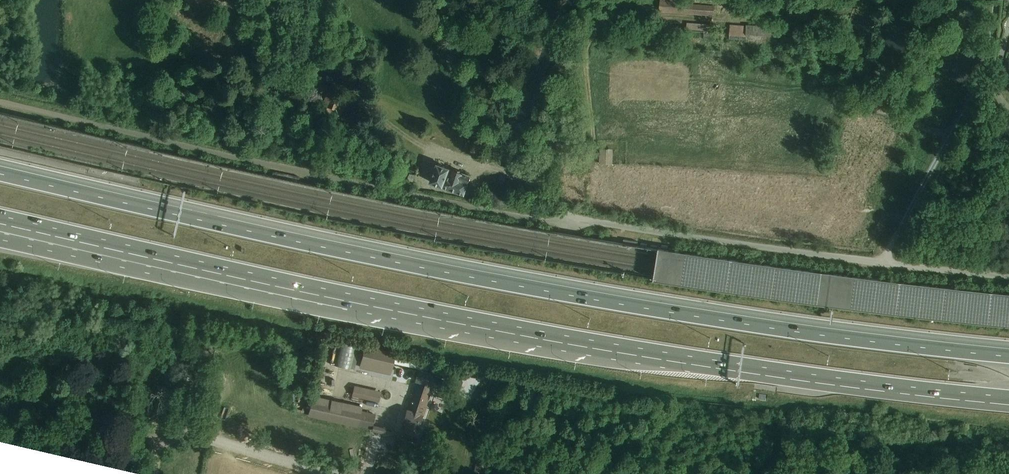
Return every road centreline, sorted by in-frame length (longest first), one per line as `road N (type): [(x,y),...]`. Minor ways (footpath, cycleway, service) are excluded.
road 1 (motorway): [(1008,355),(630,305),(0,174)]
road 2 (motorway): [(111,243),(620,346),(1008,398)]
road 3 (unclassified): [(1008,276),(582,220)]
road 4 (unclassified): [(153,473),(162,445),(186,435),(328,473)]

